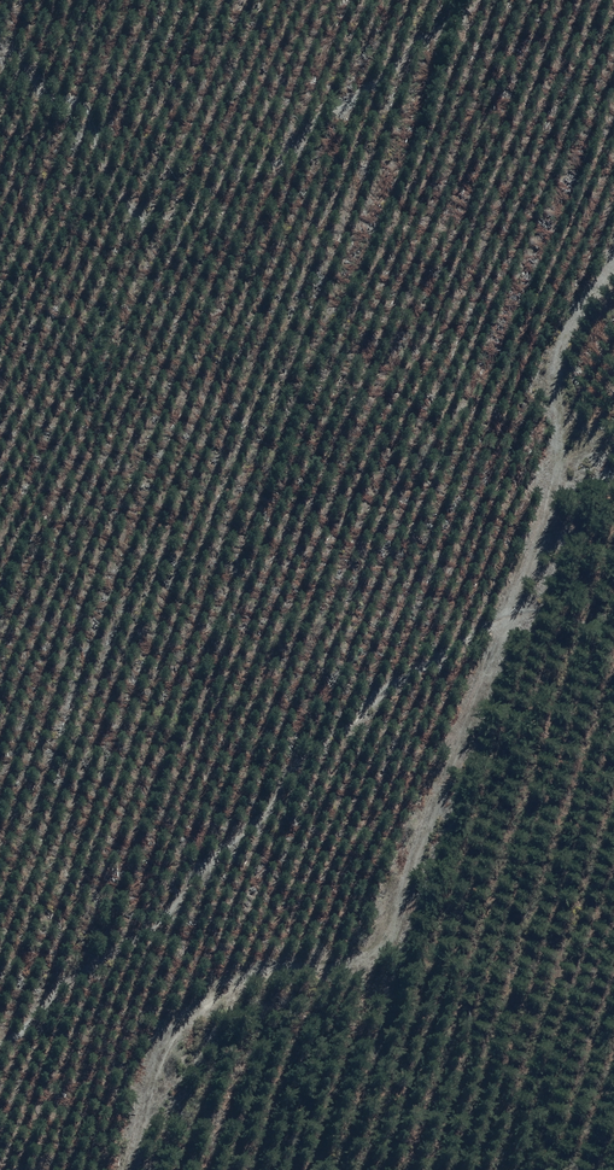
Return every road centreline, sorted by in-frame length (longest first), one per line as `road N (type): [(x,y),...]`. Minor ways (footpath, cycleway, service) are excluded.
road 1 (track): [(613,459),(556,417),(547,503),(380,925),(340,973),(255,976),(178,1043),(130,1169)]
road 2 (track): [(0,1041),(237,841),(306,752),(501,620)]
road 3 (track): [(471,0),(455,24),(337,107),(284,158),(236,175),(174,217),(144,219),(130,205),(87,114),(54,100),(0,47)]
road 4 (track): [(556,417),(558,339),(613,266)]

